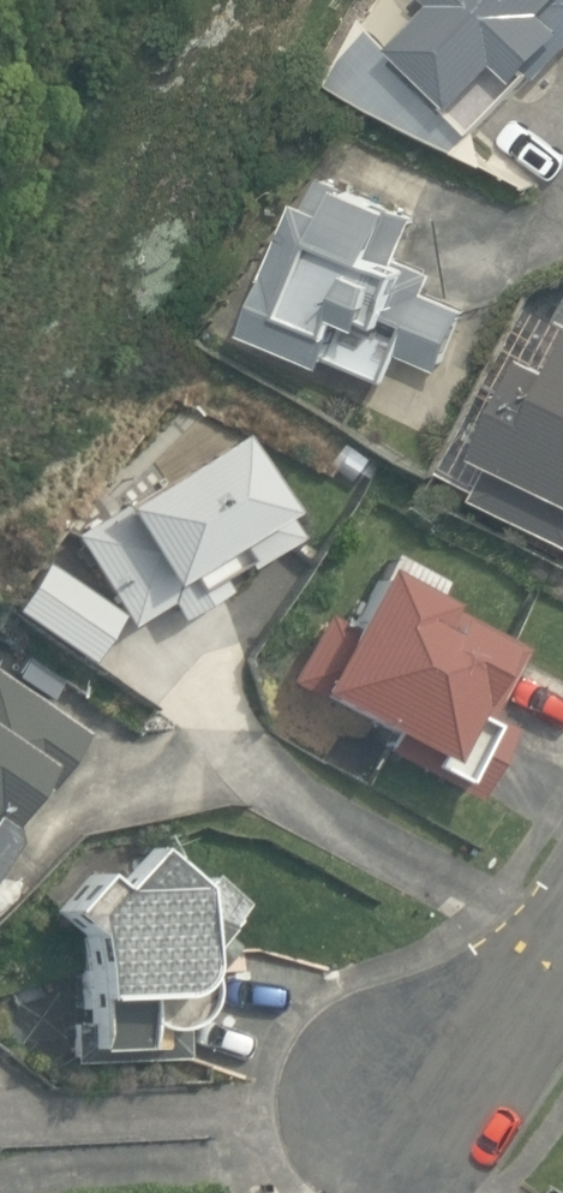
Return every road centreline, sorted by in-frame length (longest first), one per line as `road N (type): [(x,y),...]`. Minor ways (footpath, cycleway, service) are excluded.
road 1 (residential): [(408,1093),(492,1052),(562,928)]

